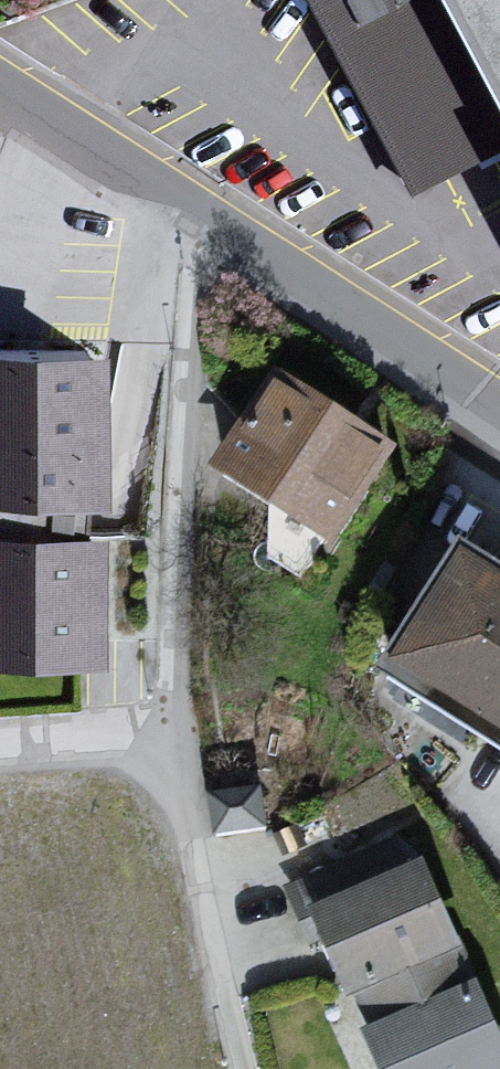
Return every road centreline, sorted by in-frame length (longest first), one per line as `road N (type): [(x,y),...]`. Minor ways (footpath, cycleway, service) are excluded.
road 1 (residential): [(0,749),(139,740),(167,717),(189,349),(196,271),(211,223)]
road 2 (residential): [(499,415),(211,223)]
road 3 (residential): [(211,223),(0,92)]

